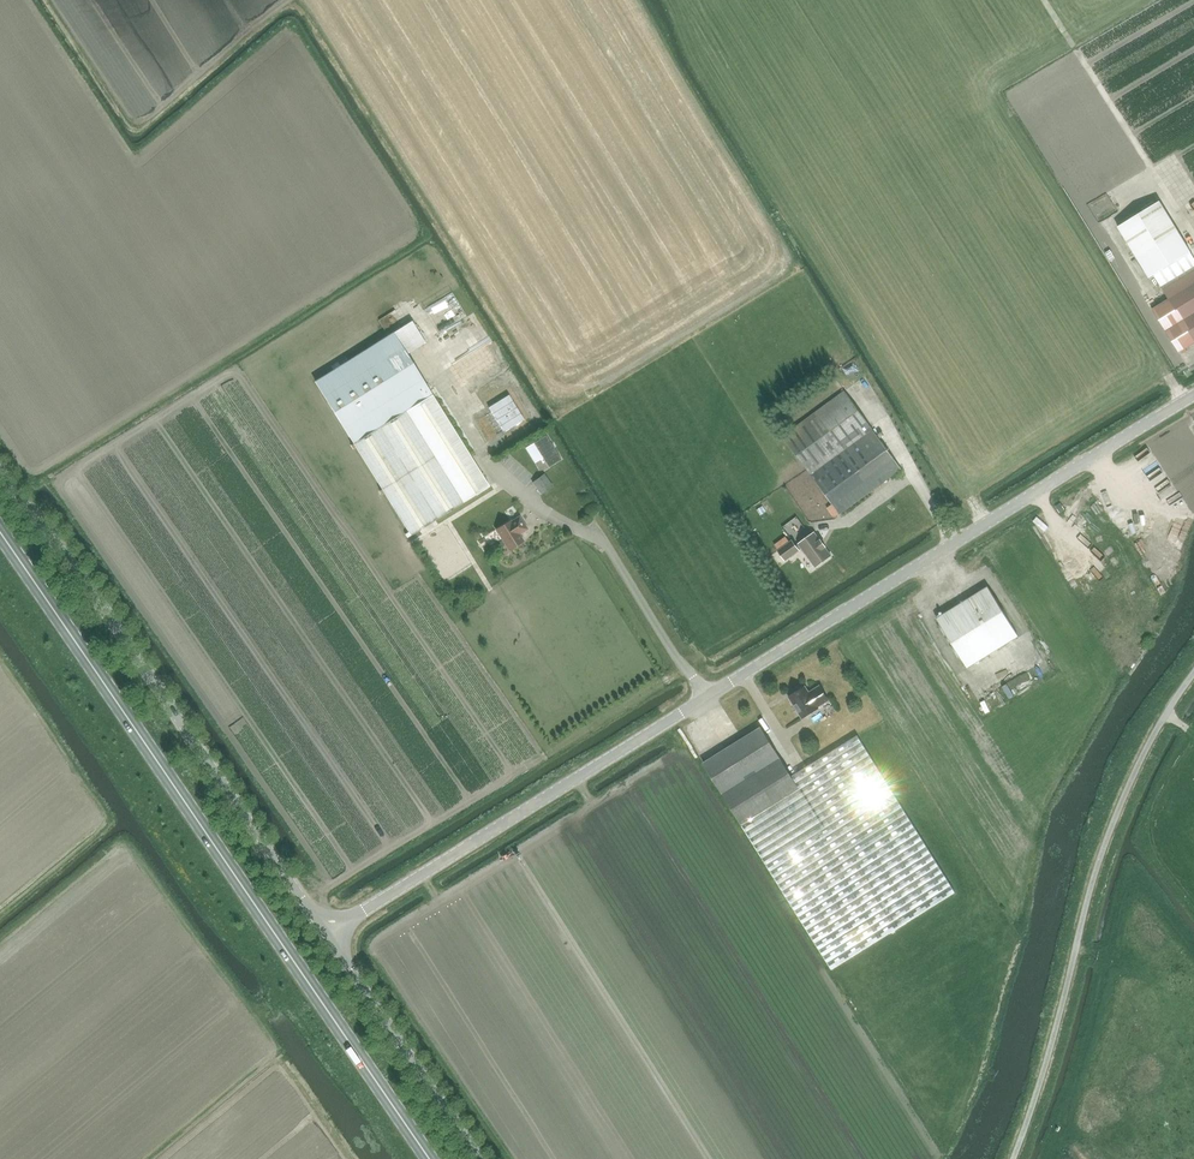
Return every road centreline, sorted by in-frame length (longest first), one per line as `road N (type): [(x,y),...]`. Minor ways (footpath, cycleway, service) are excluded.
road 1 (unclassified): [(327,934),(1193,399)]
road 2 (primary): [(431,1158),(0,530)]
road 3 (unclassified): [(327,934),(0,470)]
road 4 (unclassified): [(1013,1158),(1114,821),(1143,754),(1193,673)]
road 5 (unclassified): [(481,1158),(327,934)]

